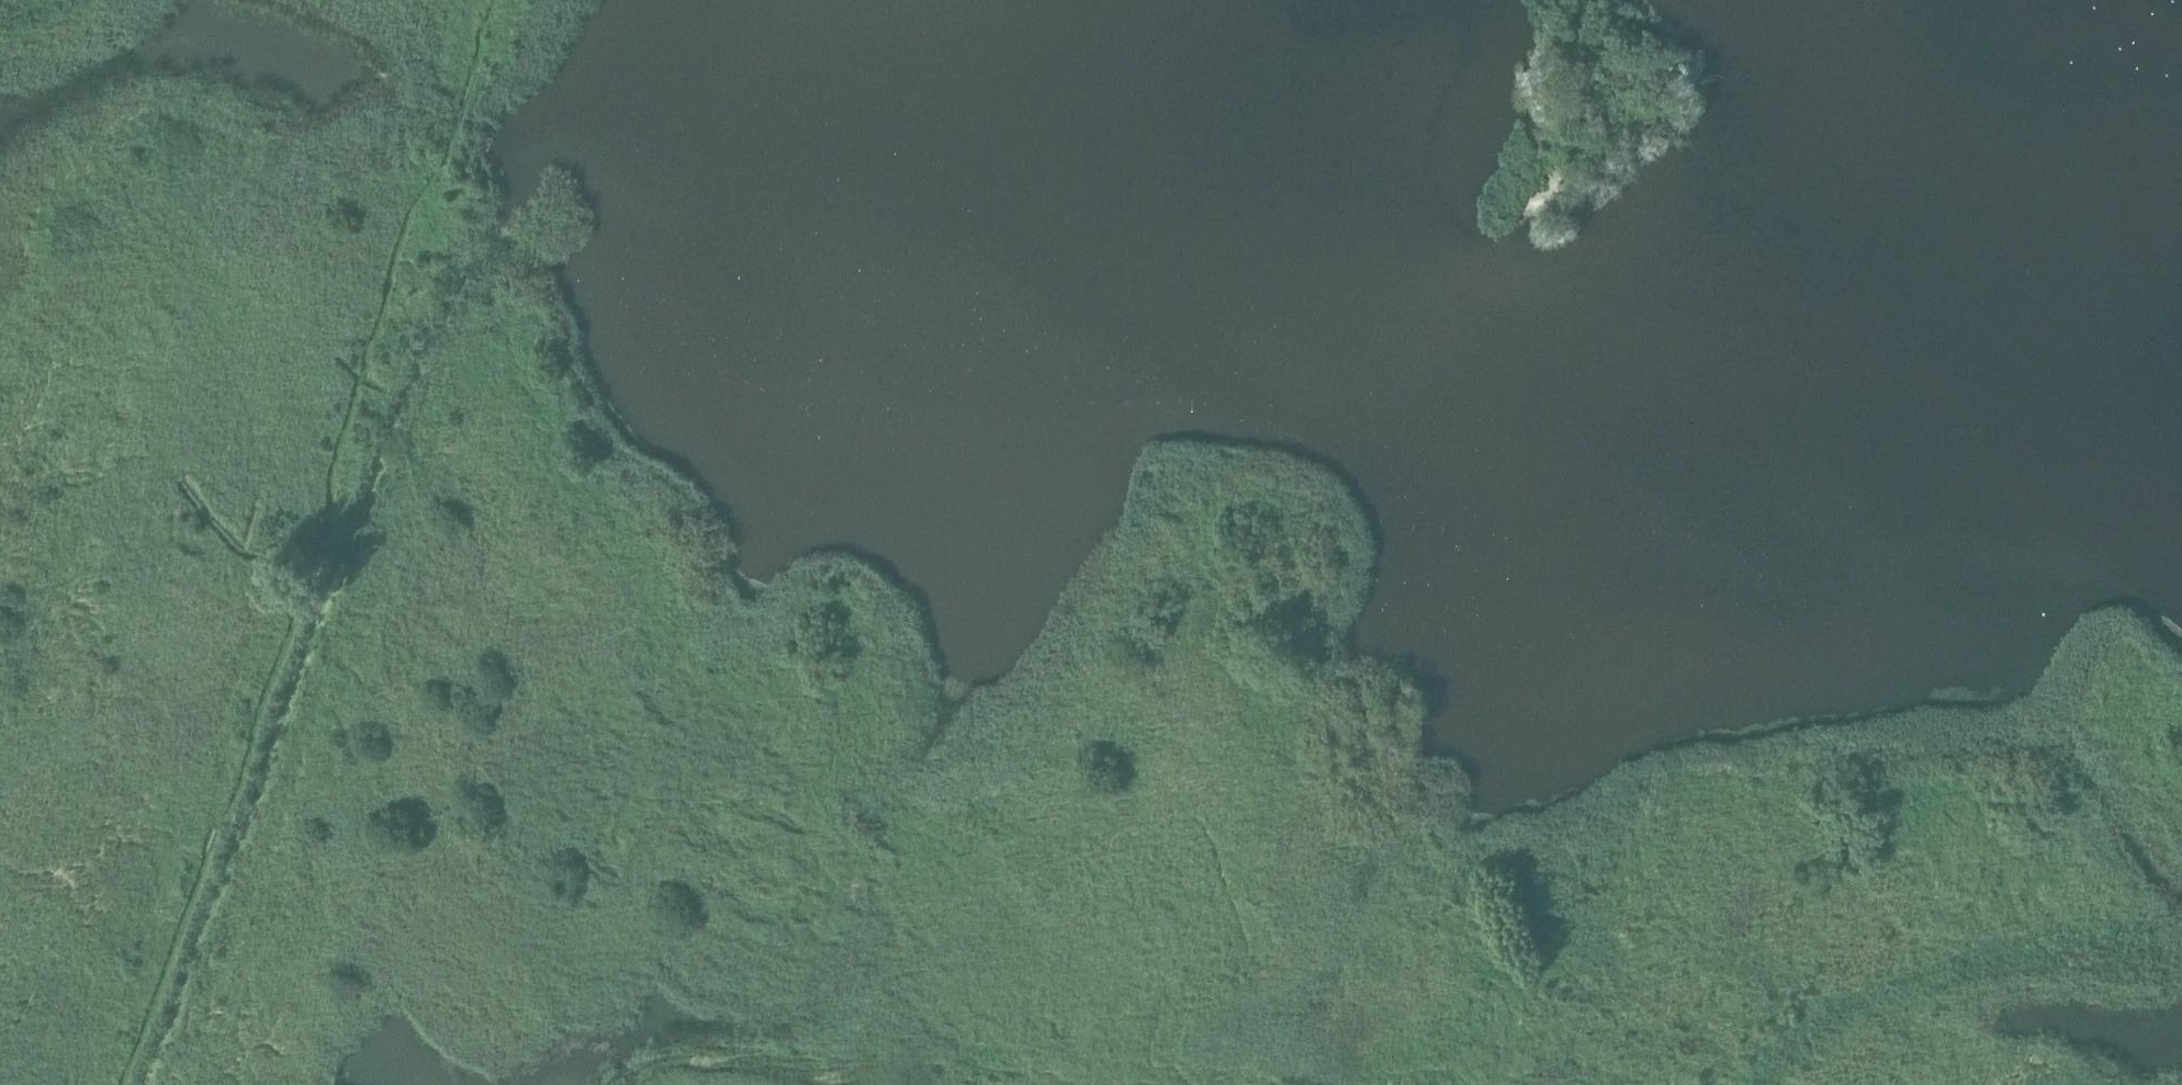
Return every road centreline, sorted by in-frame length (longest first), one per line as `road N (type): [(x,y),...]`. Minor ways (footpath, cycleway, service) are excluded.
road 1 (track): [(120,1084),(328,527),(335,451),(411,210),(453,158)]
road 2 (track): [(2157,966),(2114,959),(2020,963),(1868,1001),(1826,1016),(1754,1084)]

